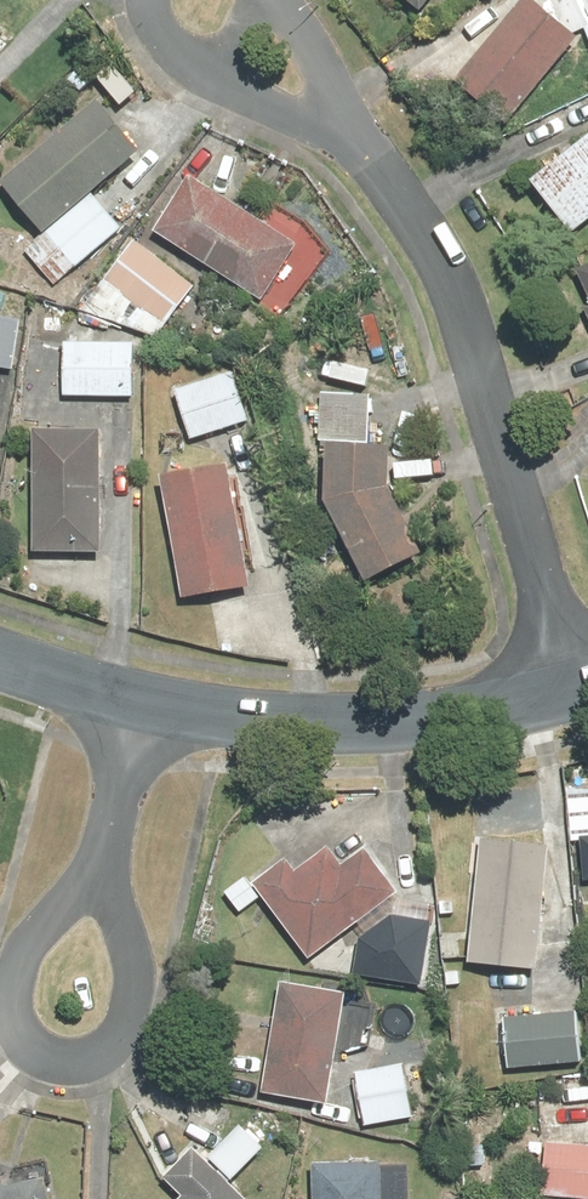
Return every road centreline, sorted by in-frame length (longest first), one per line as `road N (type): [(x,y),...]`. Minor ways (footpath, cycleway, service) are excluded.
road 1 (residential): [(365,136),(440,251),(587,676)]
road 2 (residential): [(113,850),(134,962),(129,1011),(112,1041),(77,1056),(33,1043),(17,998),(32,946),(83,878)]
road 3 (residential): [(587,682),(382,723),(146,706)]
road 4 (residential): [(365,136),(174,40),(157,0)]
road 5 (residential): [(284,0),(365,136)]
road 6 (residential): [(146,706),(0,655)]
road 7 (residential): [(146,706),(113,850)]

